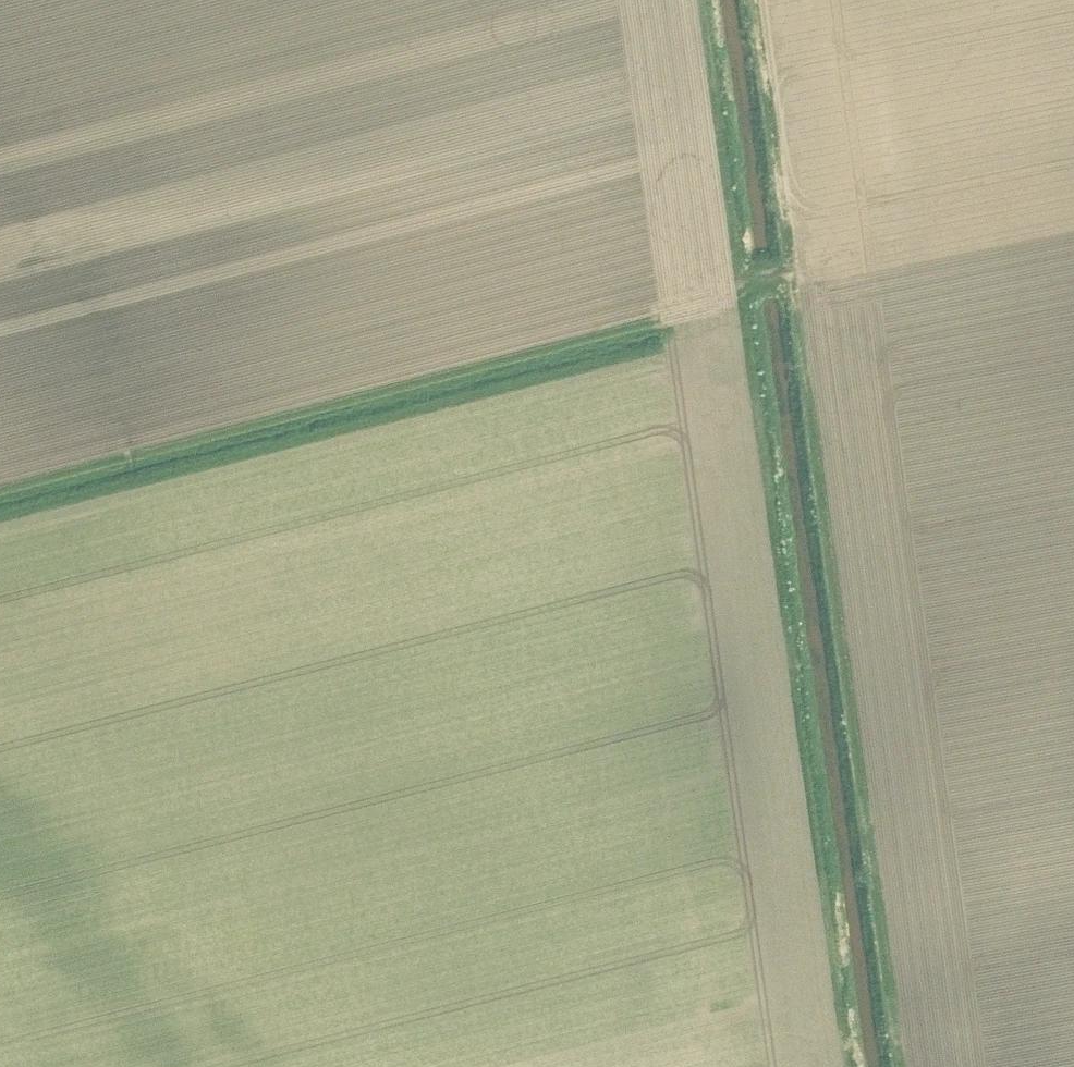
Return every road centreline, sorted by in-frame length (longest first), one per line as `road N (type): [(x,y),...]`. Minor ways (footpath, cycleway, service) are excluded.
road 1 (track): [(712,0),(860,1066)]
road 2 (track): [(759,0),(904,1066)]

